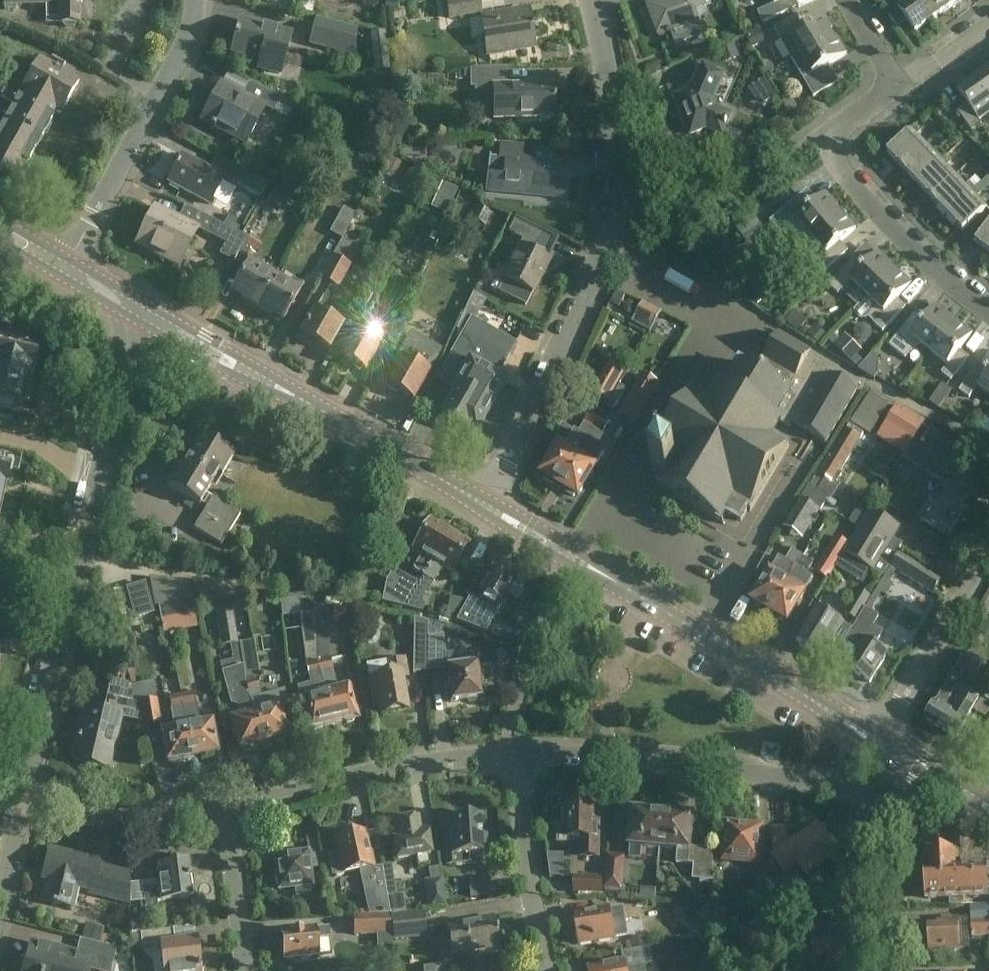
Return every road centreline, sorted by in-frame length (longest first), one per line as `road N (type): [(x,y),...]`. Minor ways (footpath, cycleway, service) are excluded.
road 1 (residential): [(892,970),(884,823),(865,794),(680,767),(515,756)]
road 2 (residential): [(491,507),(601,254),(616,135),(594,0)]
road 3 (secondary): [(881,746),(491,507)]
road 4 (residential): [(988,309),(877,213),(822,142),(901,88)]
road 5 (tertiary): [(23,800),(96,477)]
road 6 (residential): [(224,808),(379,771),(515,756)]
road 7 (residential): [(69,256),(185,47),(195,0)]
road 8 (residential): [(881,746),(988,549)]
road 9 (residential): [(546,970),(515,756)]
road 10 (secondary): [(317,407),(139,299)]
road 11 (residential): [(23,800),(133,821),(224,808)]
road 12 (secondary): [(133,323),(219,373),(317,407)]
road 13 (secondary): [(491,507),(317,407)]
road 14 (residential): [(247,970),(224,808)]
road 15 (tertiary): [(96,477),(133,323)]
road 16 (secondary): [(988,810),(881,746)]

